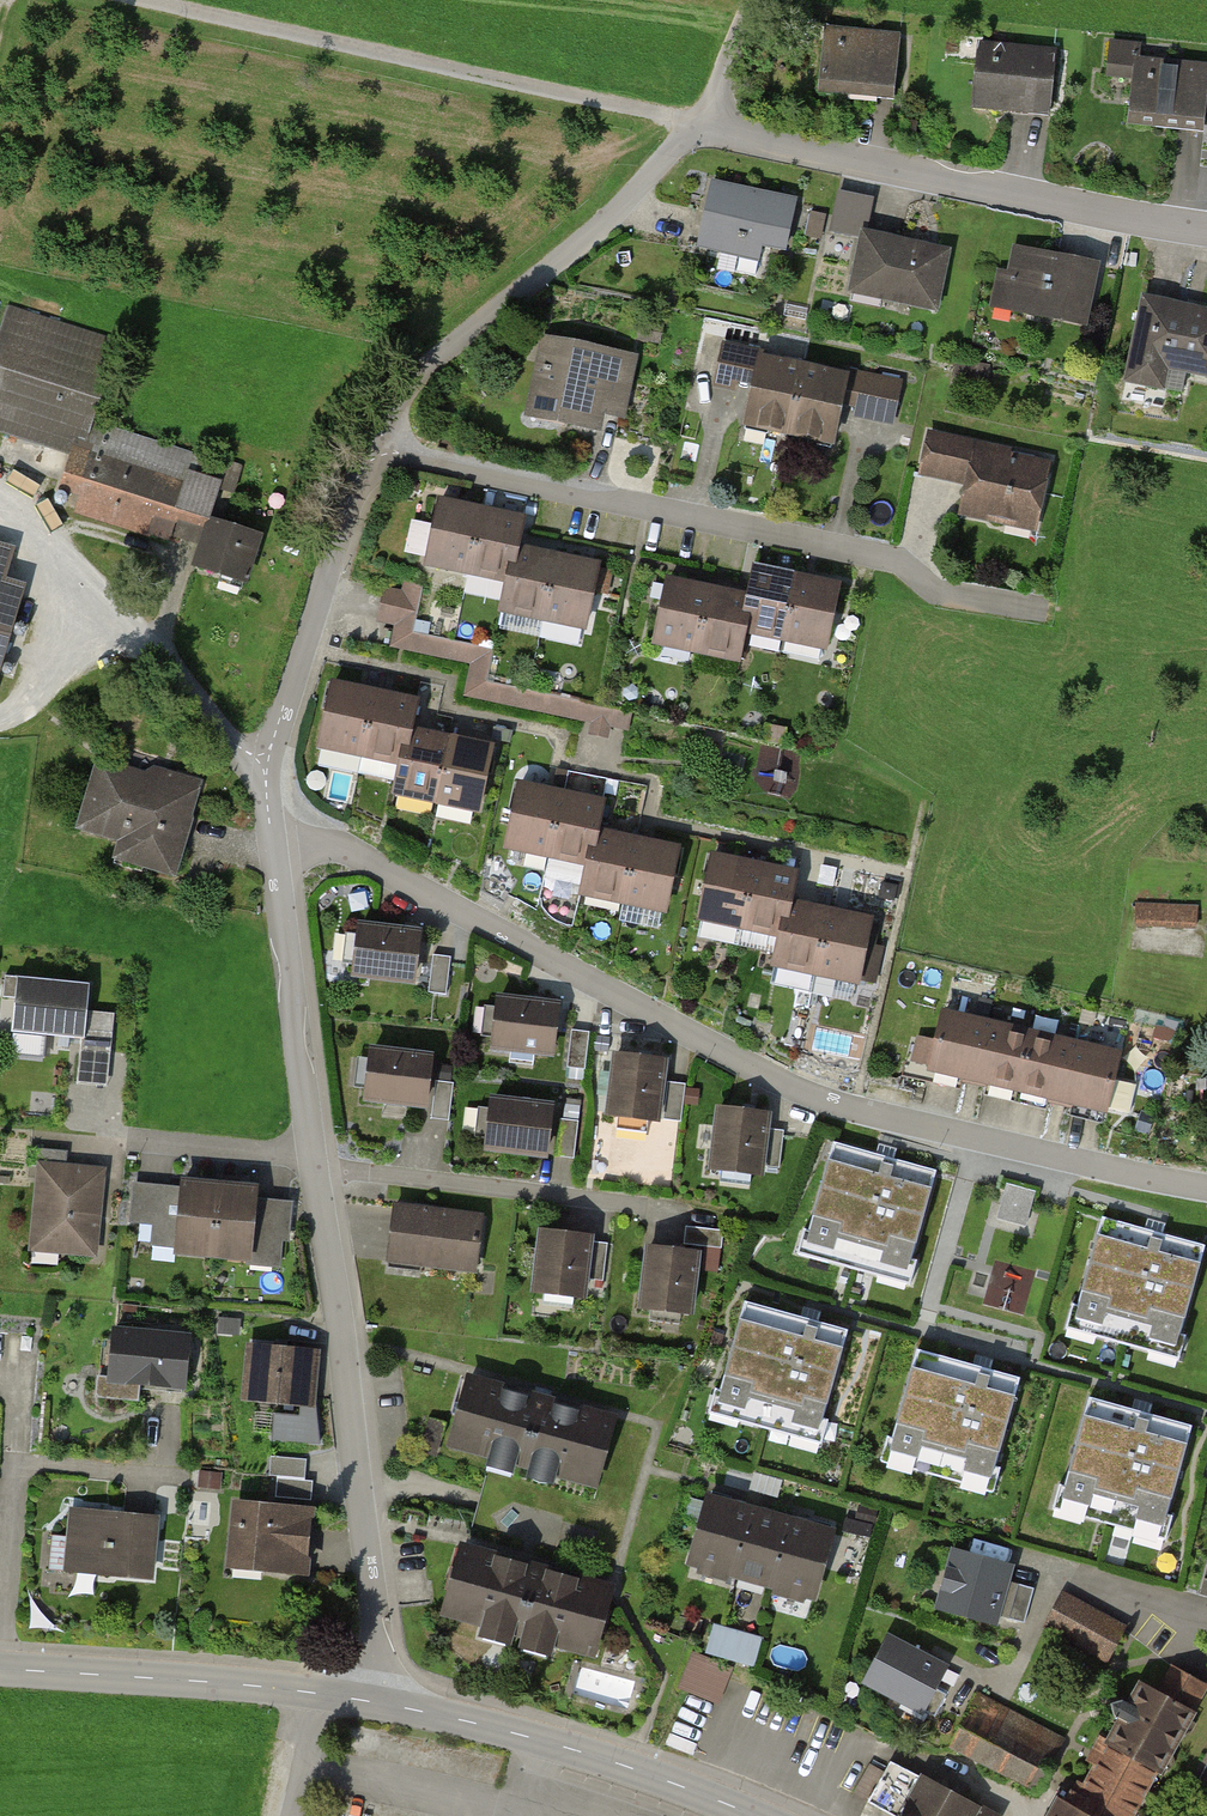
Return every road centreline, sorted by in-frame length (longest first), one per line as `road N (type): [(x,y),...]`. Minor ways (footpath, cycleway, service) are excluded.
road 1 (residential): [(273,847),(314,843),(355,852),(815,1096),(1206,1188)]
road 2 (residential): [(371,447),(417,380),(622,204),(696,126),(1206,230)]
road 3 (residential): [(371,447),(877,555),(937,590),(1049,611)]
road 4 (track): [(156,0),(696,126),(752,0)]
road 5 (residential): [(370,1701),(378,1623),(316,1162)]
road 6 (tertiary): [(370,1701),(513,1732),(754,1815)]
road 7 (residential): [(4,498),(239,746),(268,762)]
road 8 (tertiary): [(0,1669),(370,1701)]
road 9 (residential): [(316,1162),(649,1207)]
road 10 (residential): [(268,762),(371,447)]
road 11 (residential): [(316,1162),(273,847)]

